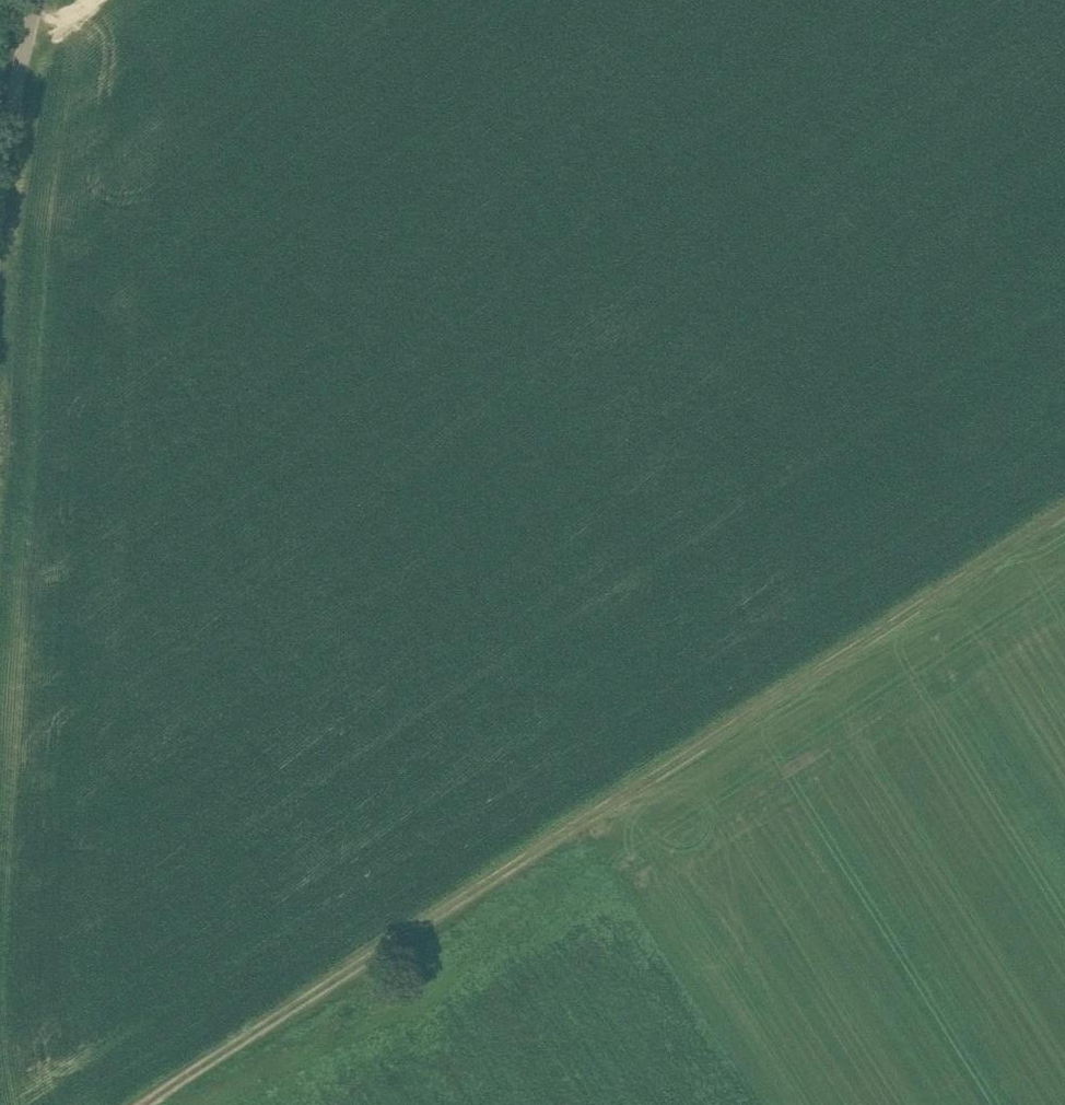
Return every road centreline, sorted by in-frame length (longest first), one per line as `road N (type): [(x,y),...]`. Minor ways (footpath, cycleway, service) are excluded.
road 1 (track): [(1064,512),(143,1104)]
road 2 (unclassified): [(0,206),(37,0)]

